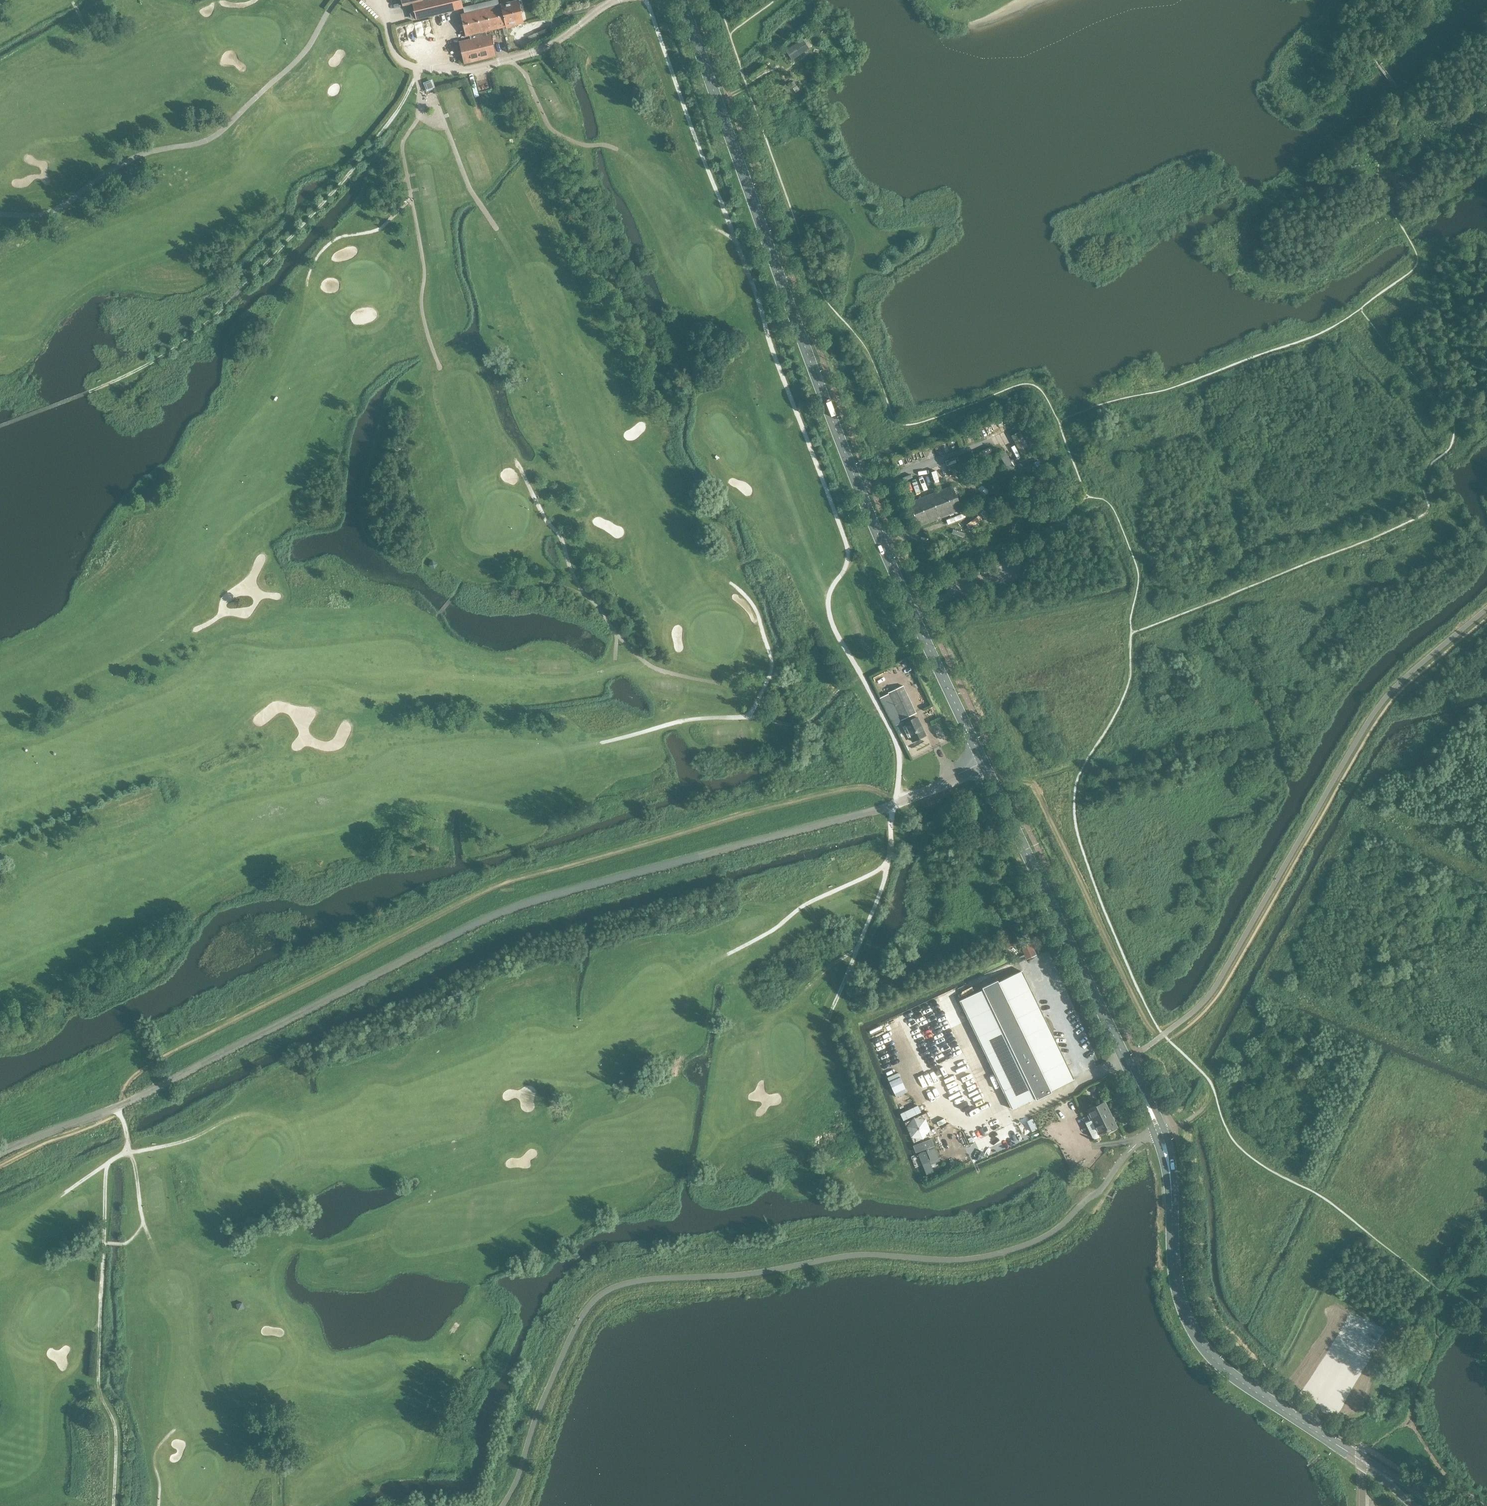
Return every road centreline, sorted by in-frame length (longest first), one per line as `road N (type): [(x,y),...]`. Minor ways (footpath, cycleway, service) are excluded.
road 1 (unclassified): [(0,1152),(120,1106),(463,929),(545,897),(870,811),(986,769)]
road 2 (tertiary): [(986,769),(831,416),(682,0)]
road 3 (tertiary): [(986,769),(1148,1106)]
road 4 (tertiary): [(1168,1161),(1174,1270),(1192,1328),(1226,1370),(1337,1445)]

